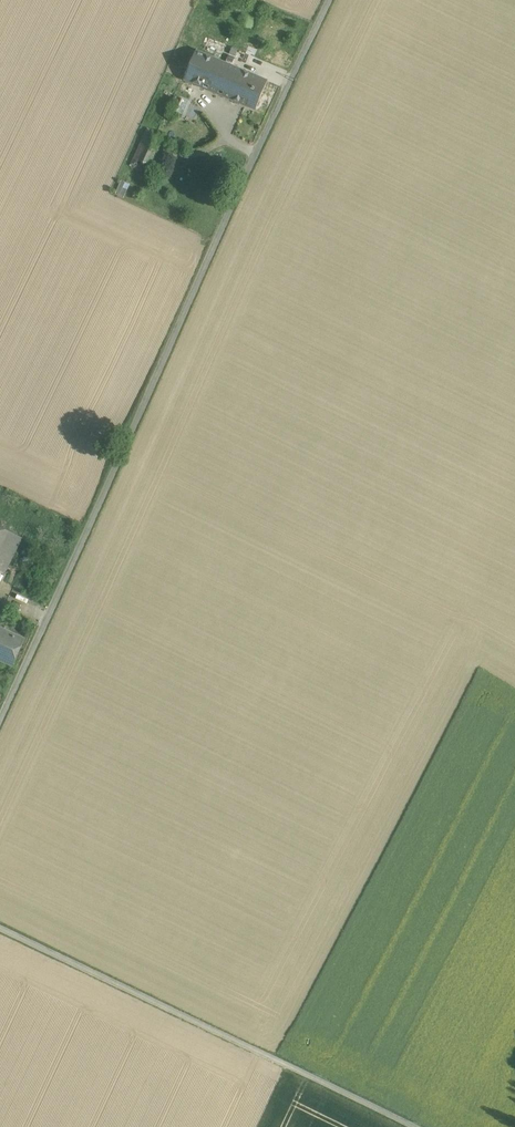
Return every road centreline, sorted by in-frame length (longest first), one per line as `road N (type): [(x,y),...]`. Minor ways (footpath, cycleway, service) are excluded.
road 1 (residential): [(332,0),(0,723)]
road 2 (unclassified): [(0,927),(422,1126)]

